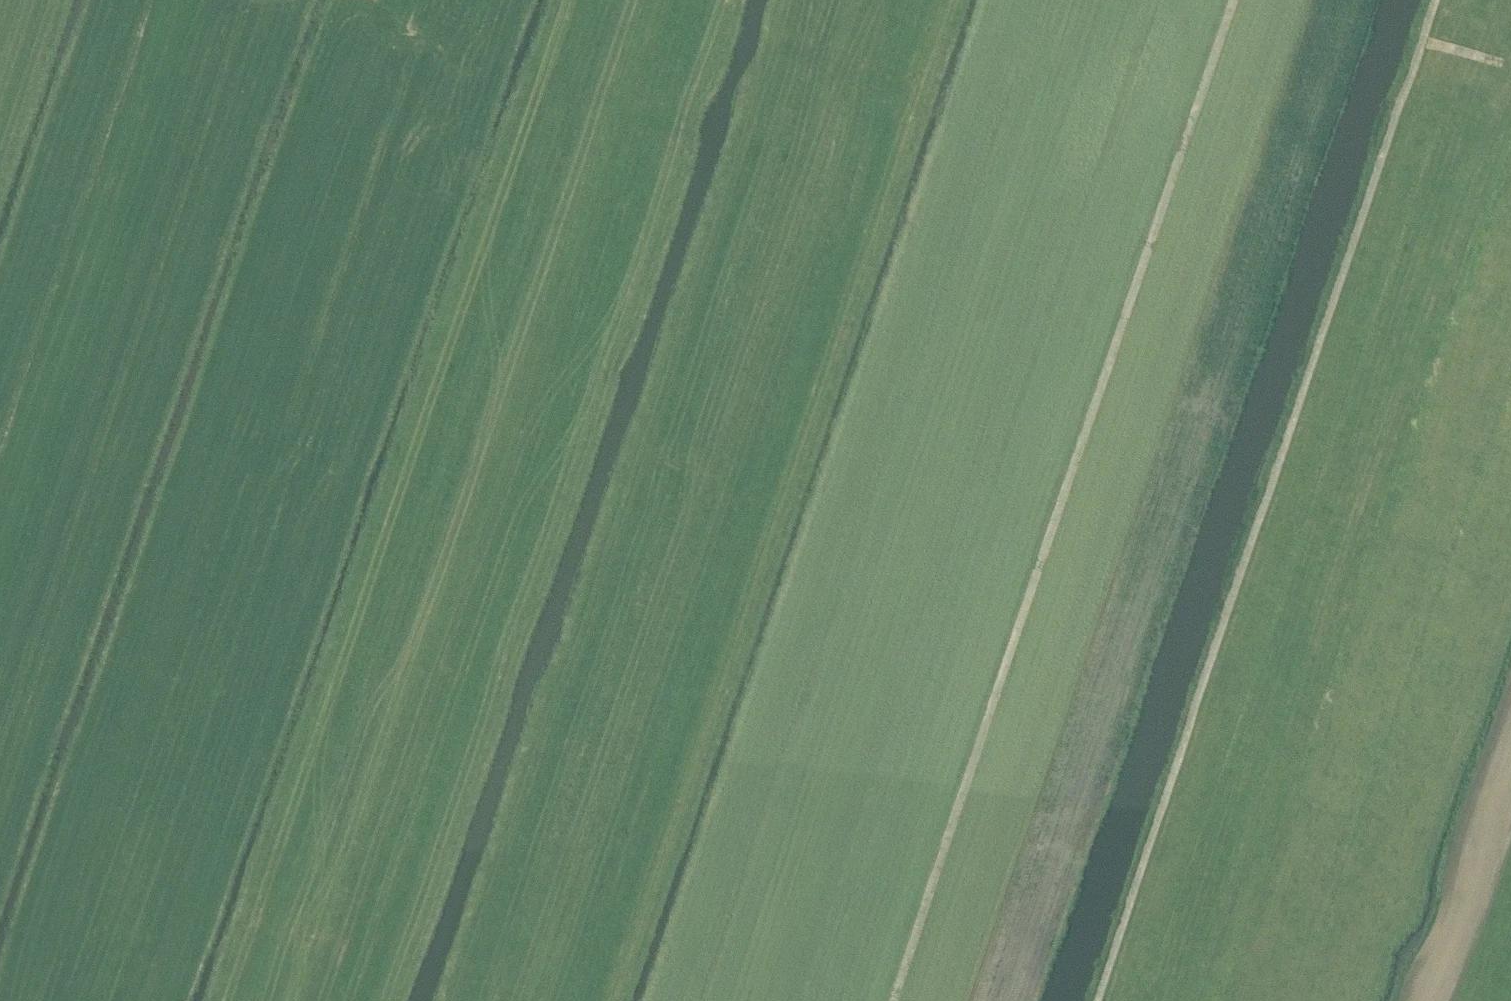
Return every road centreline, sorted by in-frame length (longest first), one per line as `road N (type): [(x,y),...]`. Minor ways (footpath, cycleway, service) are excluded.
road 1 (track): [(1093,1000),(1431,0)]
road 2 (track): [(892,1000),(1229,0)]

